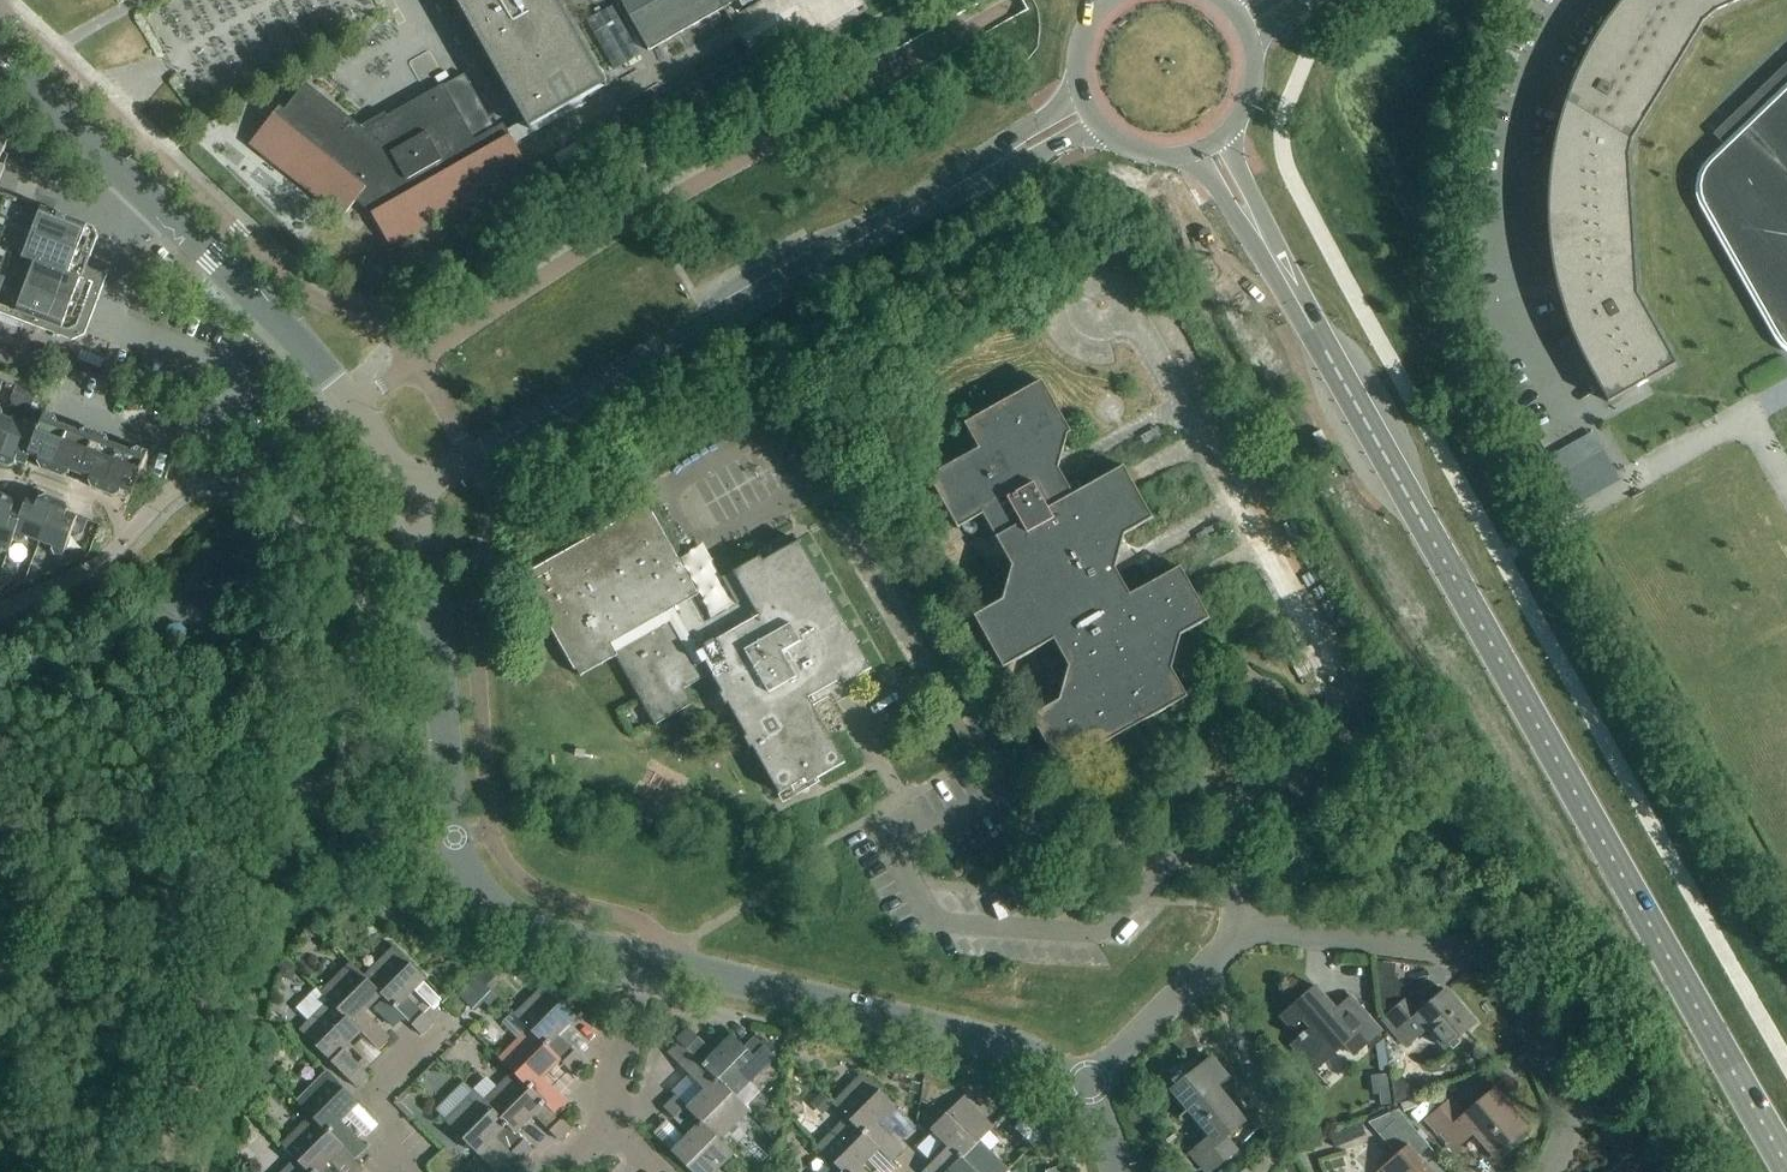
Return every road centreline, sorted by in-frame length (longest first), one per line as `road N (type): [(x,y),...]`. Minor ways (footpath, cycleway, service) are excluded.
road 1 (primary): [(1786,1166),(1277,266)]
road 2 (tertiary): [(953,189),(402,496)]
road 3 (tertiary): [(402,496),(419,545),(457,844),(473,879),(517,924),(649,962)]
road 4 (residential): [(1249,937),(1327,935),(1498,963),(1513,981),(1567,1108),(1565,1133),(1545,1171)]
road 5 (tertiary): [(649,962),(1031,1054),(1083,1088)]
road 6 (tertiary): [(402,496),(317,361),(149,199)]
road 7 (tertiary): [(149,199),(0,65)]
road 8 (residential): [(1083,1088),(1211,963)]
road 9 (residential): [(649,962),(605,1125)]
road 10 (residential): [(1211,963),(1273,1115)]
road 11 (tertiary): [(953,189),(1105,134)]
road 12 (tertiary): [(1079,90),(953,189)]
road 13 (residential): [(605,1125),(637,1113),(668,1027),(688,1006)]
road 14 (primary): [(1183,156),(1203,170),(1247,242),(1277,266)]
road 15 (residential): [(439,1039),(374,1110),(397,1152)]
road 16 (primary): [(1277,266),(1230,133)]

